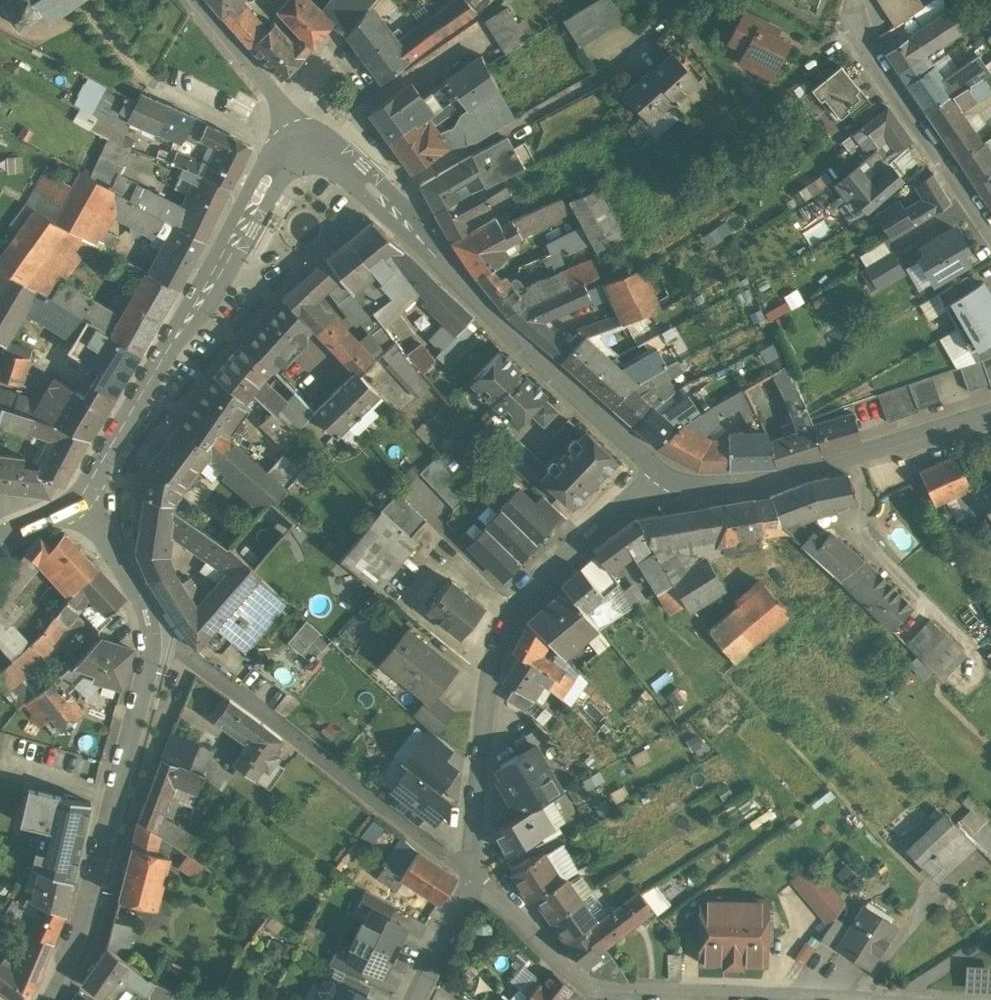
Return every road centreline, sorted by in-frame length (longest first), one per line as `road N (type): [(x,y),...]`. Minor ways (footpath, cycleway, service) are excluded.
road 1 (residential): [(71,507),(141,590),(152,635),(71,955),(45,999)]
road 2 (tertiary): [(314,152),(332,153),(385,200),(502,326),(665,476)]
road 3 (residential): [(665,476),(505,623),(482,708),(467,869)]
road 4 (residential): [(467,869),(529,937),(590,985),(886,999)]
road 5 (tertiary): [(71,507),(160,375),(264,190),(299,155),(314,152)]
road 6 (tertiary): [(665,476),(729,489),(990,414)]
road 7 (residential): [(990,235),(845,23),(847,0)]
road 8 (tertiary): [(195,0),(314,152)]
road 9 (residential): [(467,869),(408,999)]

